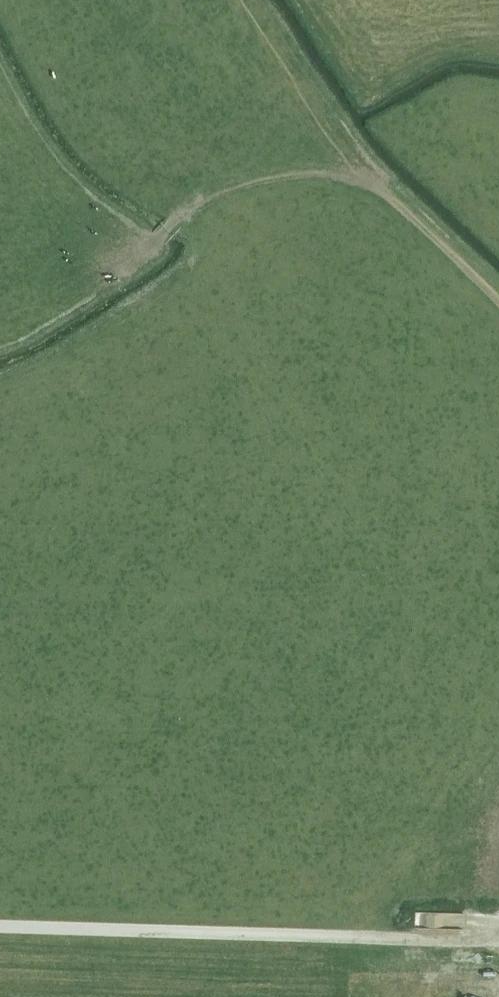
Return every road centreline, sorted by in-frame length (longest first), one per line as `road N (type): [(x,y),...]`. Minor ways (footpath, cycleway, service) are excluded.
road 1 (track): [(498,939),(0,924)]

